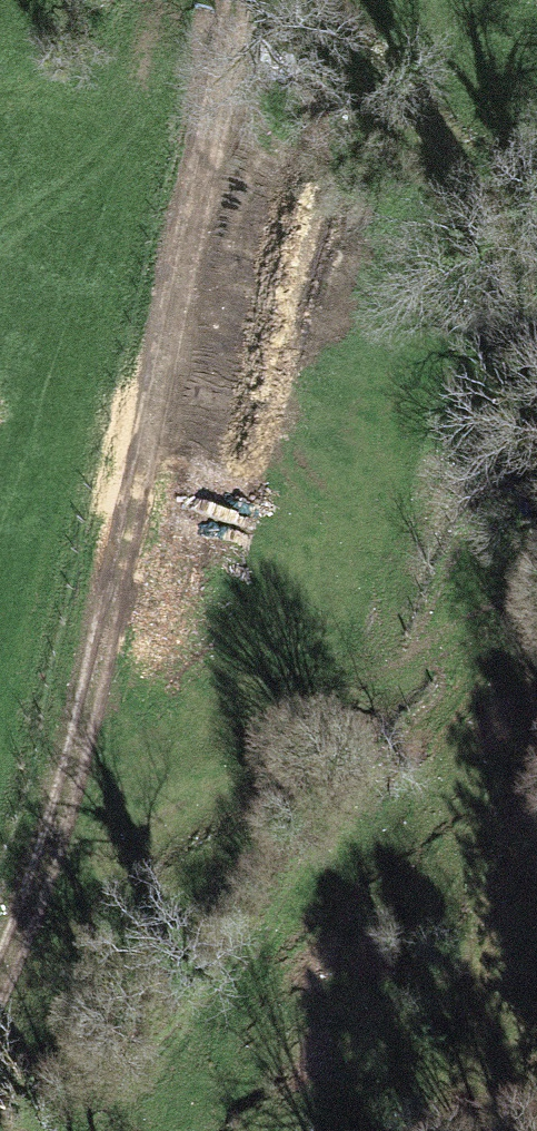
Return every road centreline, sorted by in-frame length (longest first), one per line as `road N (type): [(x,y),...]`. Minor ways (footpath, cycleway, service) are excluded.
road 1 (track): [(243,0),(25,906),(0,967)]
road 2 (track): [(536,601),(25,906)]
road 3 (track): [(536,421),(403,171),(279,0)]

